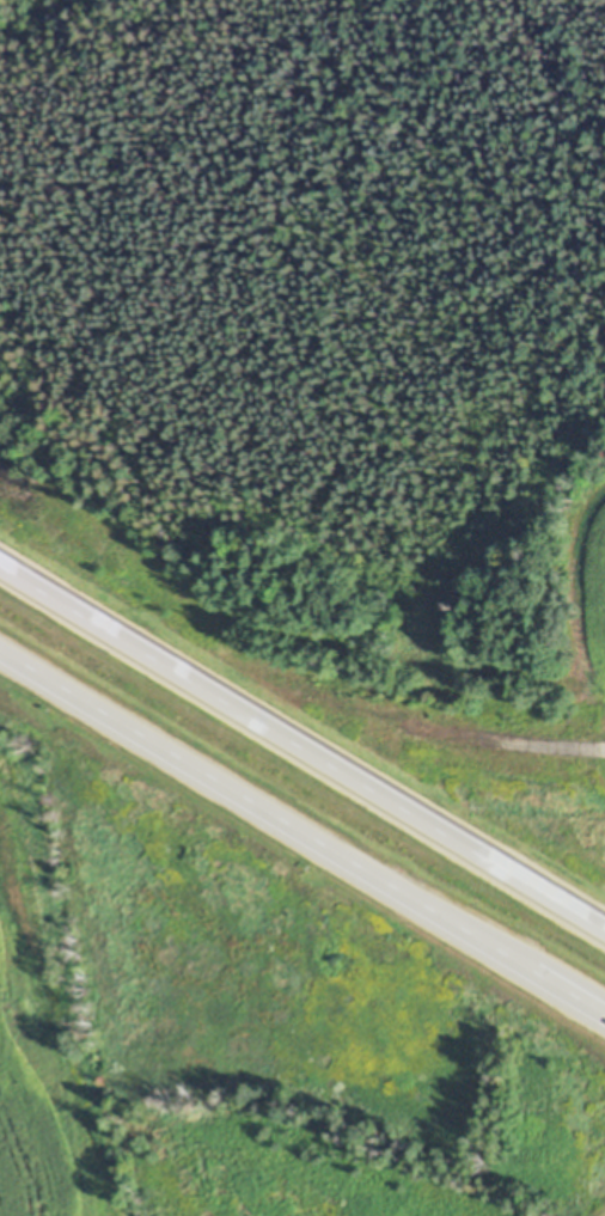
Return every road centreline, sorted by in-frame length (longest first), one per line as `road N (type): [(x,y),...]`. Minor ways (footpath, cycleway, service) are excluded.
road 1 (motorway): [(0,648),(604,1013)]
road 2 (motorway): [(604,926),(0,562)]

